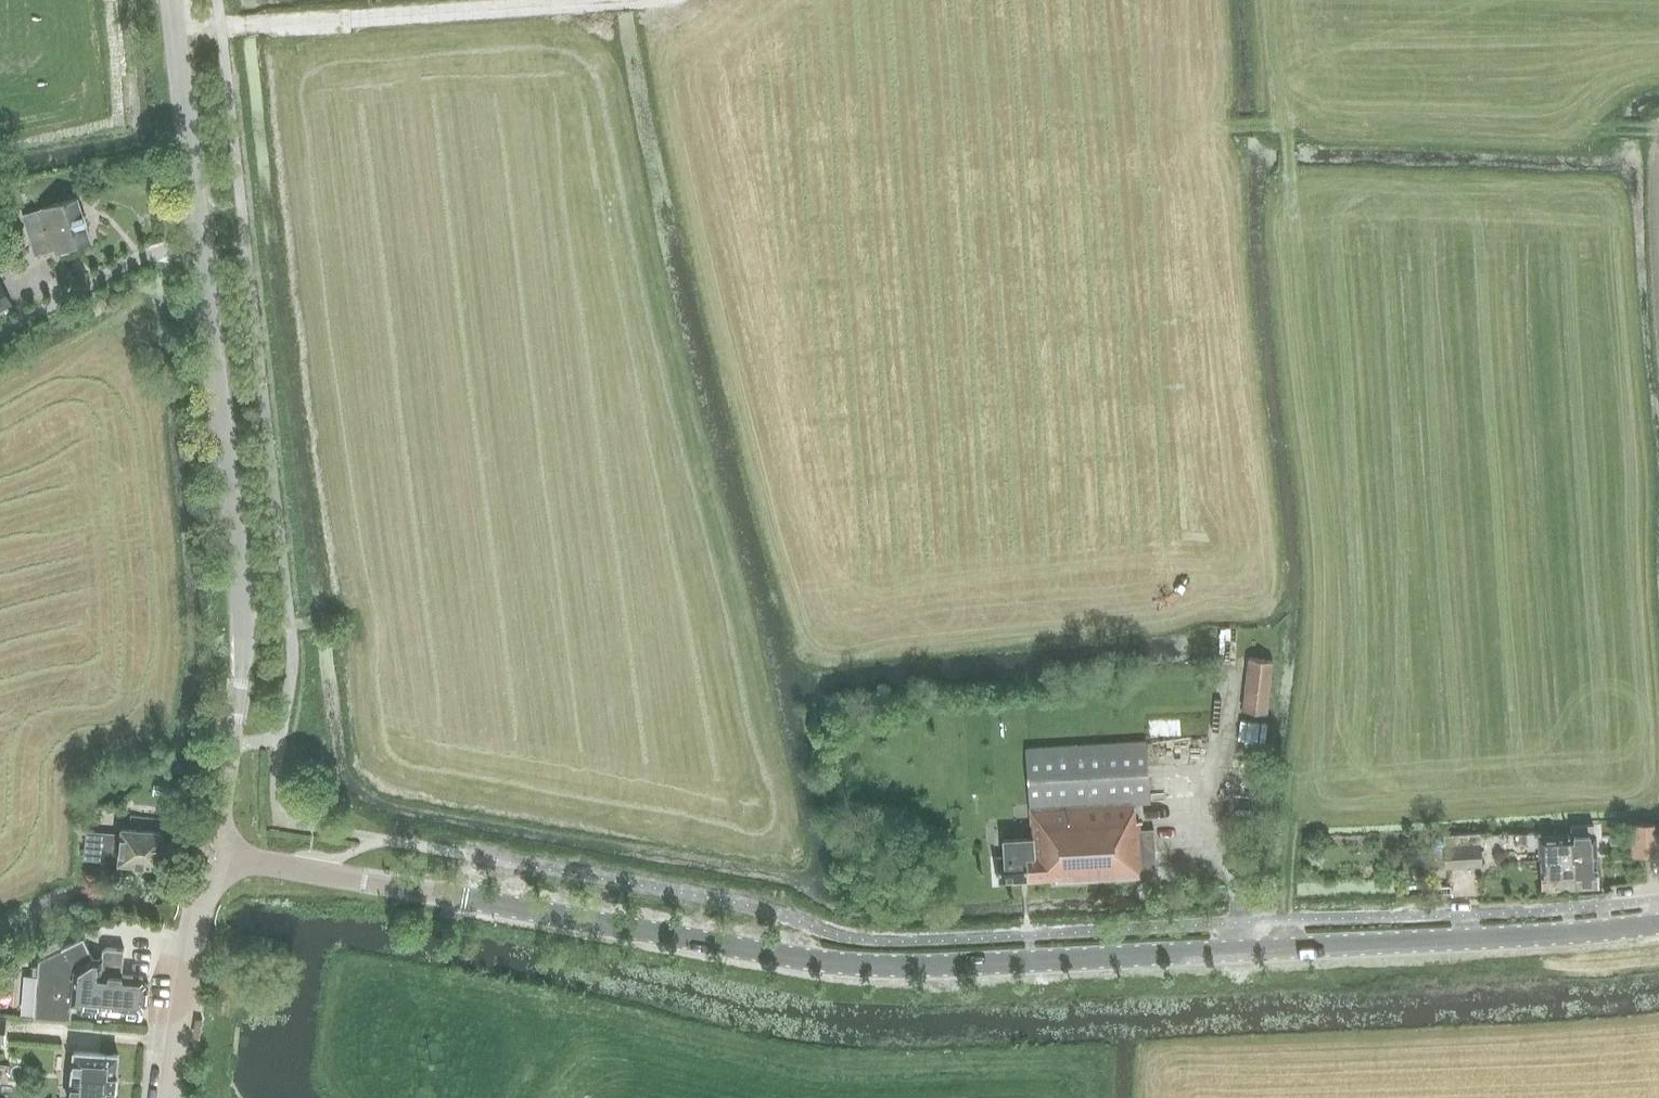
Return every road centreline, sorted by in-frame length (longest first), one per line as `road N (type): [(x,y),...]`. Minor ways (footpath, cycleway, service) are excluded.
road 1 (secondary): [(228,856),(815,960),(917,967),(1658,922)]
road 2 (secondary): [(228,856),(218,811),(237,699),(241,591),(171,0)]
road 3 (track): [(638,0),(175,31)]
road 4 (secondary): [(169,1097),(203,896),(228,856)]

